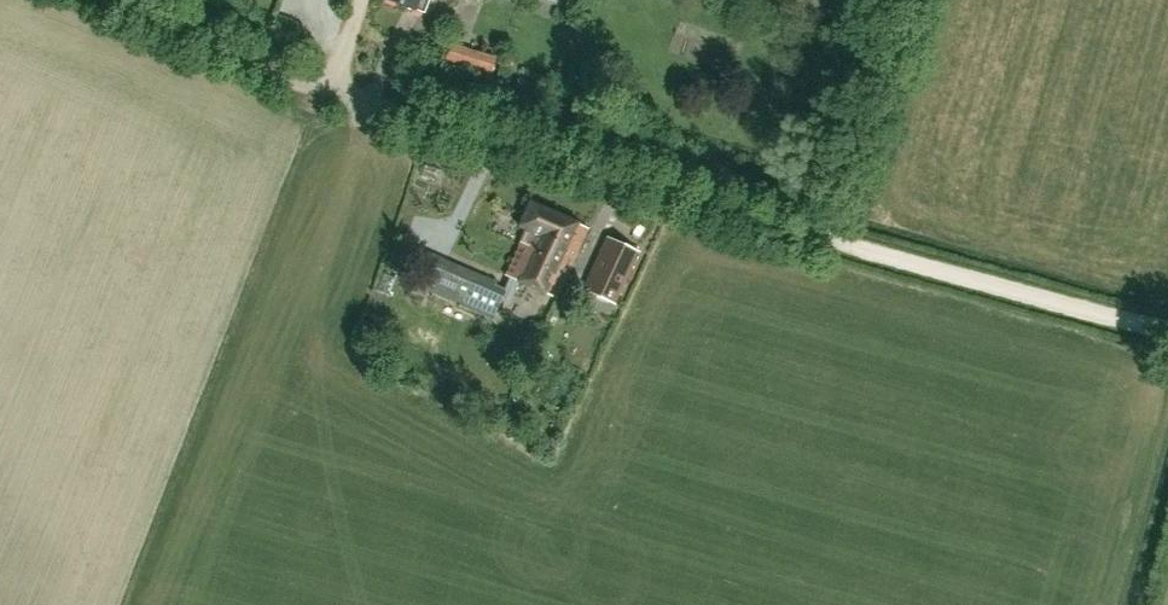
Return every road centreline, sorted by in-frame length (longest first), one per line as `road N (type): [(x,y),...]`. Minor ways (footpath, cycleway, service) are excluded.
road 1 (unclassified): [(852,247),(330,92),(105,0)]
road 2 (track): [(1167,330),(852,247)]

